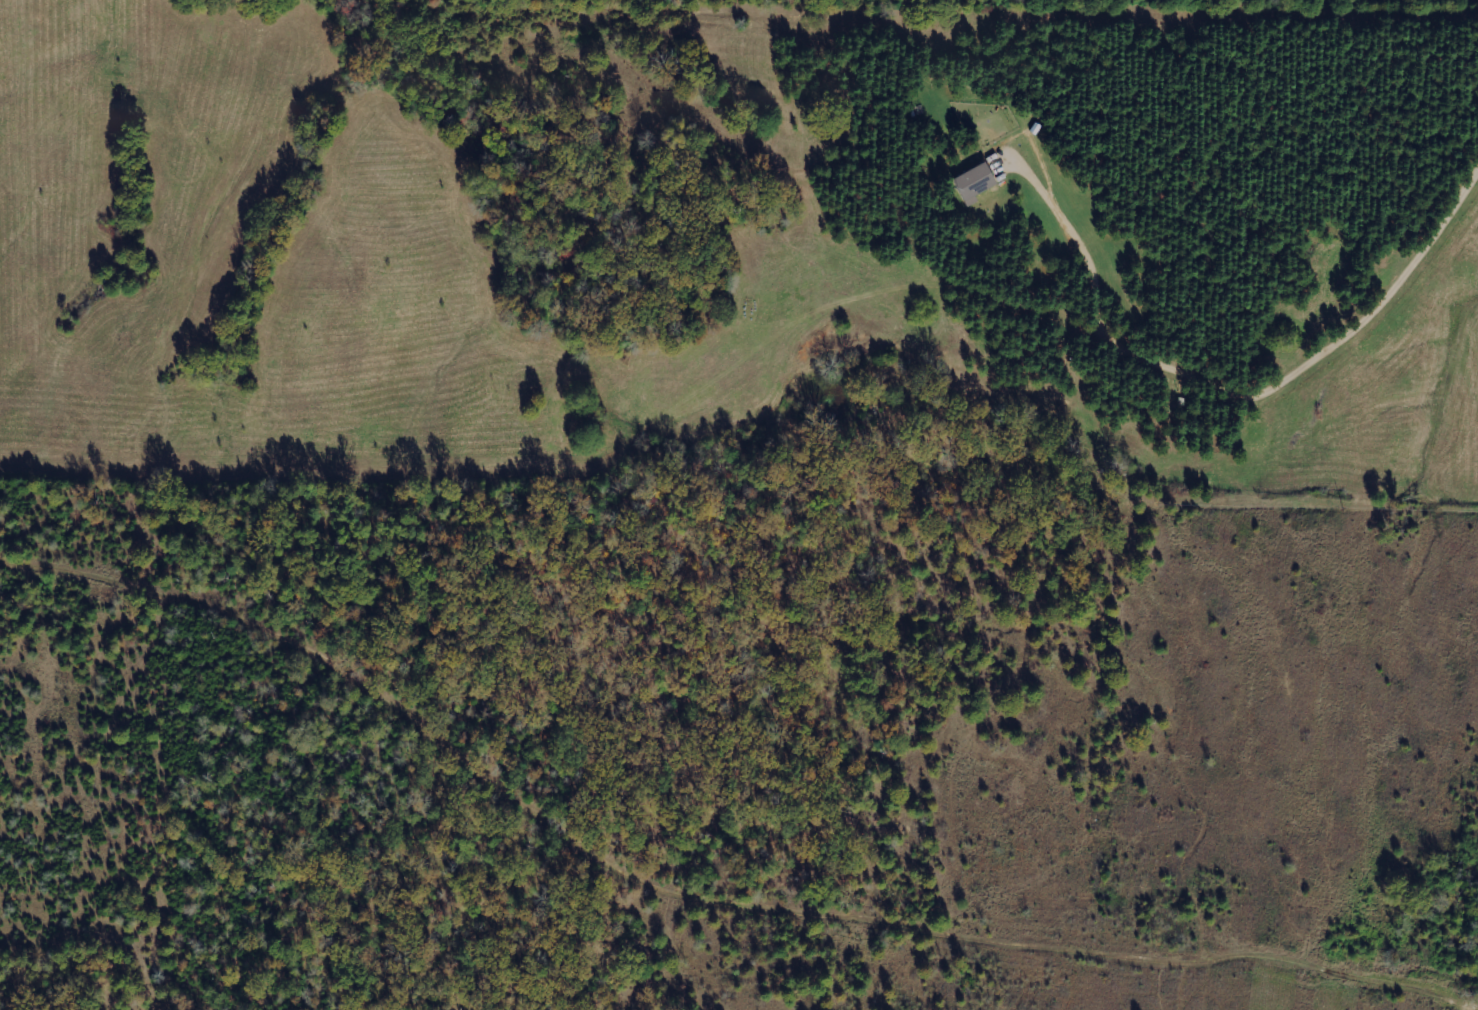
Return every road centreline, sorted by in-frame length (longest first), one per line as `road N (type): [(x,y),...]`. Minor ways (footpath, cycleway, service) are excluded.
road 1 (track): [(1477,138),(1375,237),(1319,356),(1222,386),(1114,402),(823,320),(747,320),(700,345),(603,433),(506,459),(0,445)]

